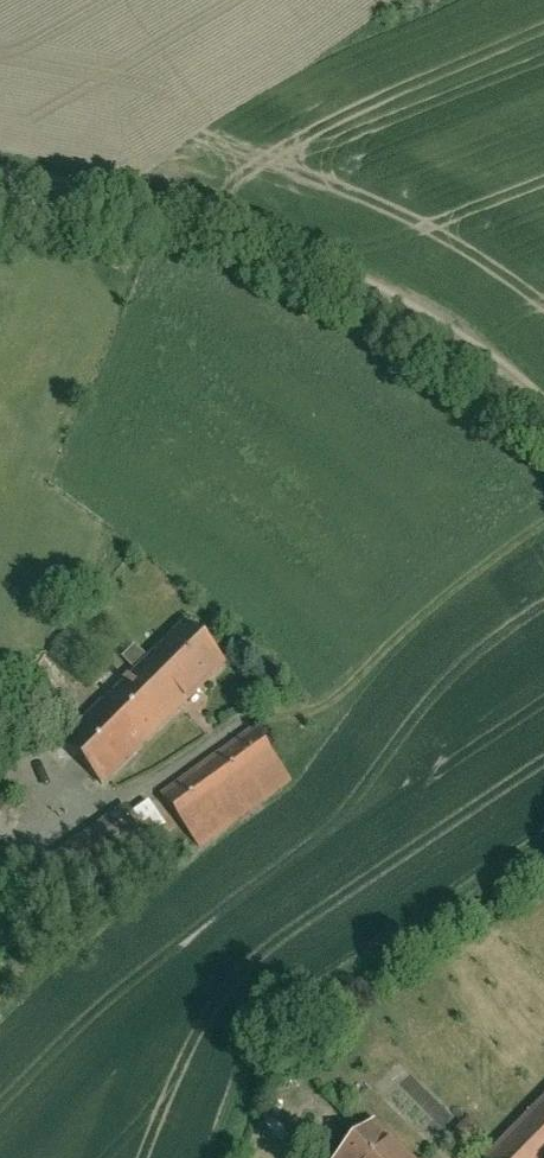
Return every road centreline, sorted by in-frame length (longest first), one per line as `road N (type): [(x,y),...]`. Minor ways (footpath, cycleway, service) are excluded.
road 1 (track): [(543,508),(305,703),(260,710),(0,879)]
road 2 (track): [(543,385),(417,285),(232,194),(0,150)]

